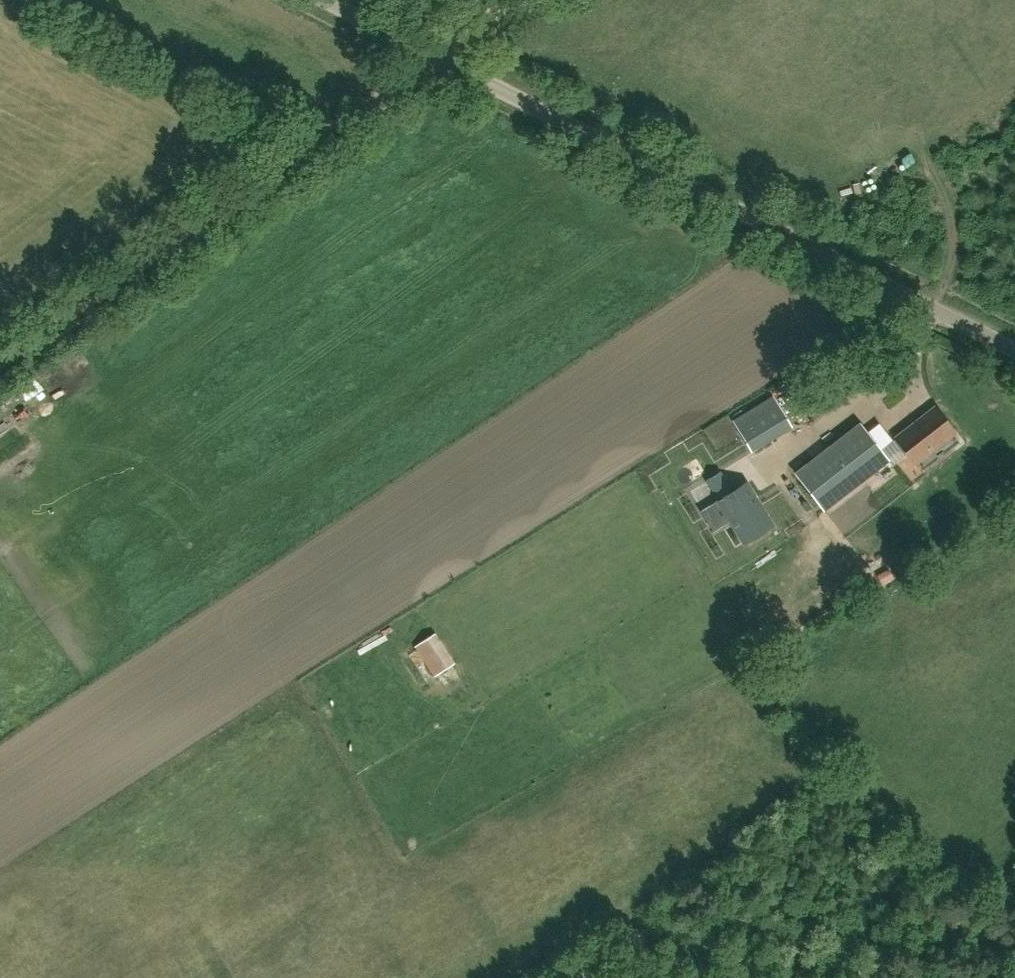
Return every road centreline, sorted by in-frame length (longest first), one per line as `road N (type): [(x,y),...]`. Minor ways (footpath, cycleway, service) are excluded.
road 1 (unclassified): [(1014,350),(326,0)]
road 2 (track): [(0,357),(506,0)]

